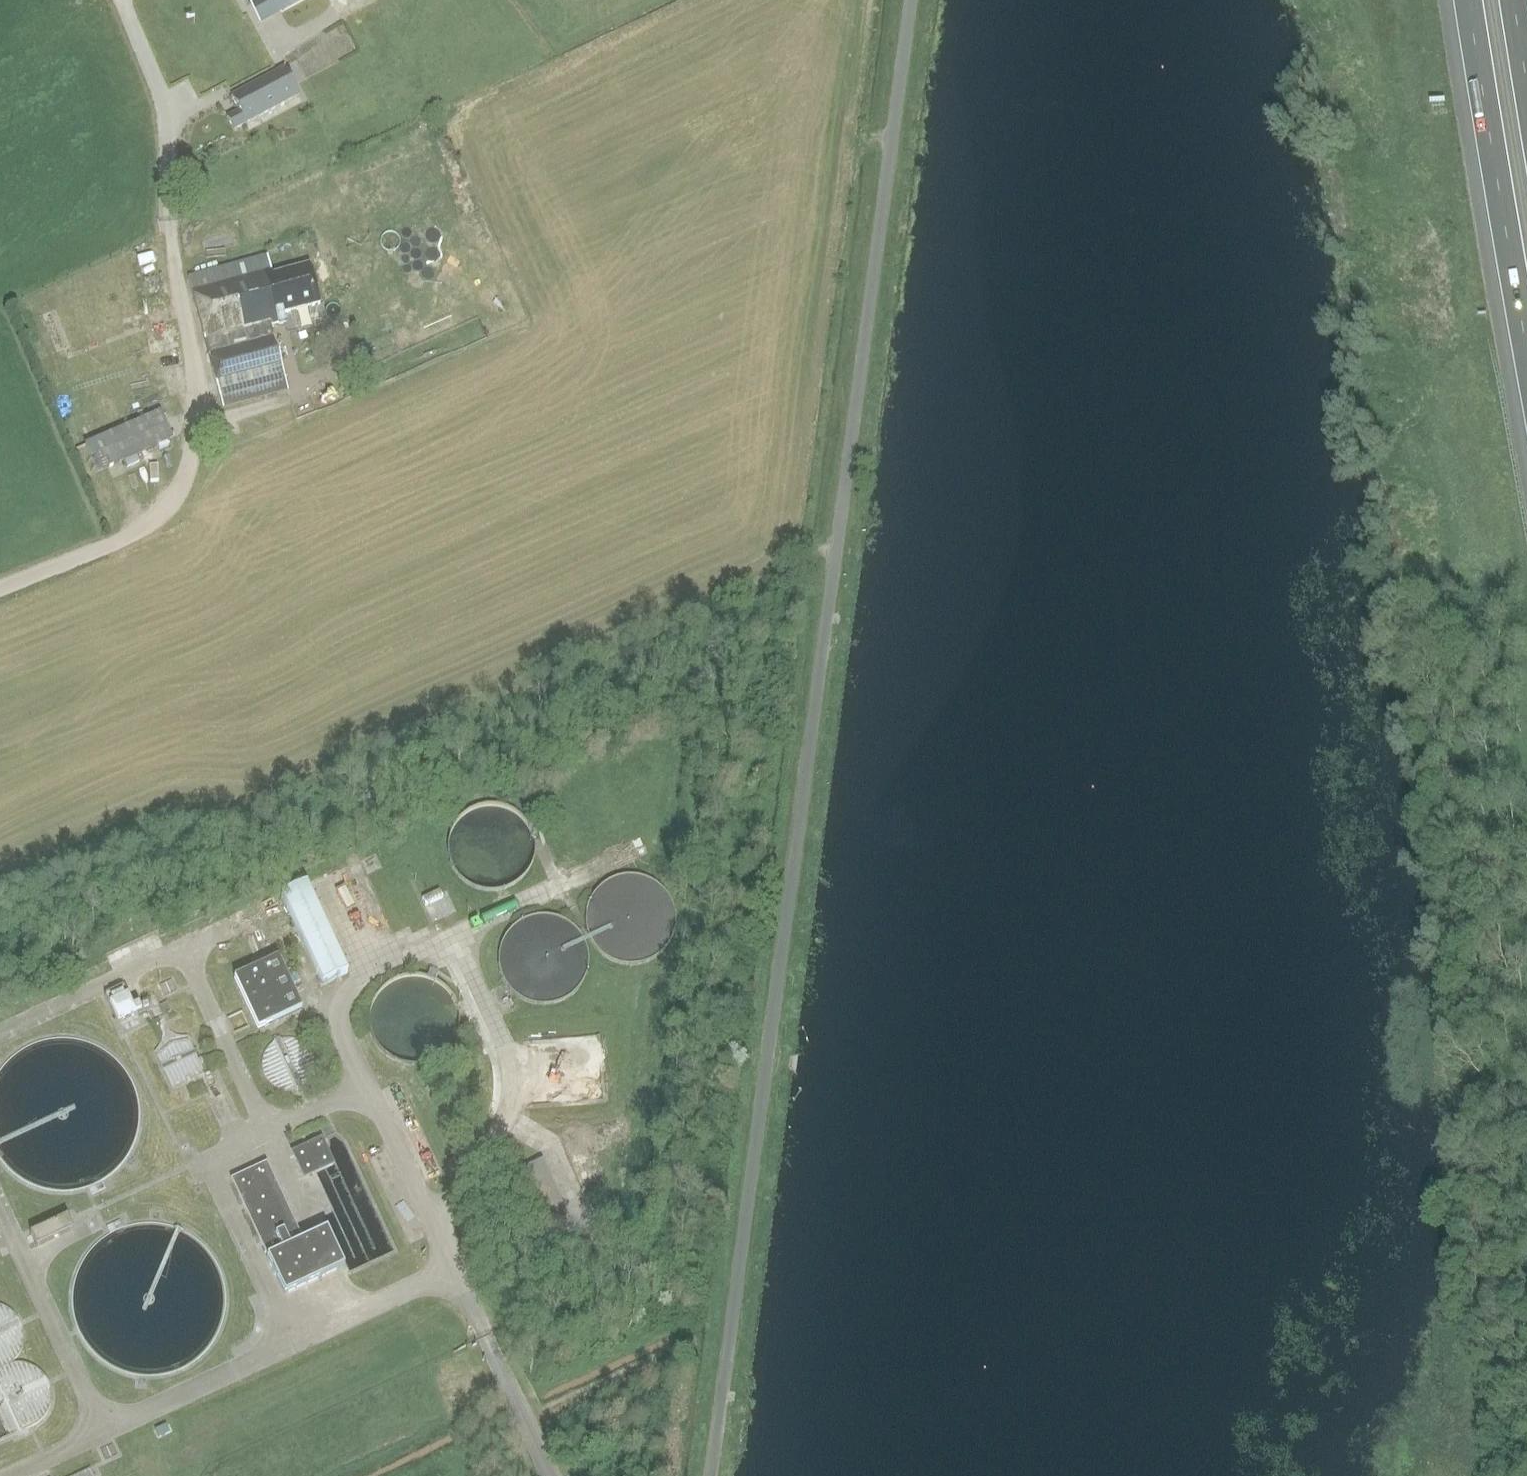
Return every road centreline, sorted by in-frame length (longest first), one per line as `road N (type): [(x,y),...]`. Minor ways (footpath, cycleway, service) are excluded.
road 1 (unclassified): [(706,1475),(907,0)]
road 2 (track): [(0,591),(131,534),(172,505),(202,419),(168,221),(173,121),(125,0)]
road 3 (motorway): [(1472,0),(1526,321)]

